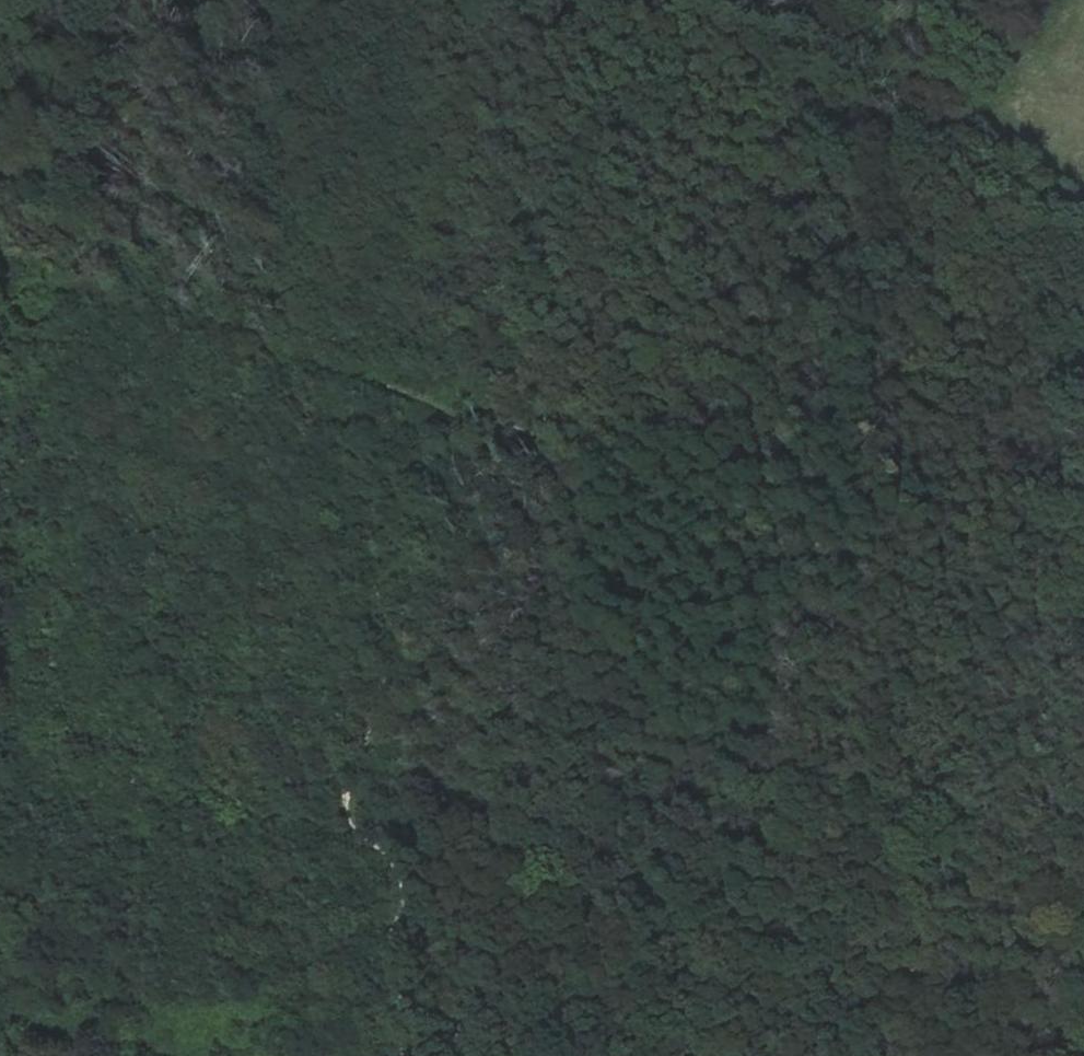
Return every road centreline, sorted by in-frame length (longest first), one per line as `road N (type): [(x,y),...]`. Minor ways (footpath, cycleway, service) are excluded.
road 1 (track): [(660,0),(713,45),(891,150),(1083,234)]

